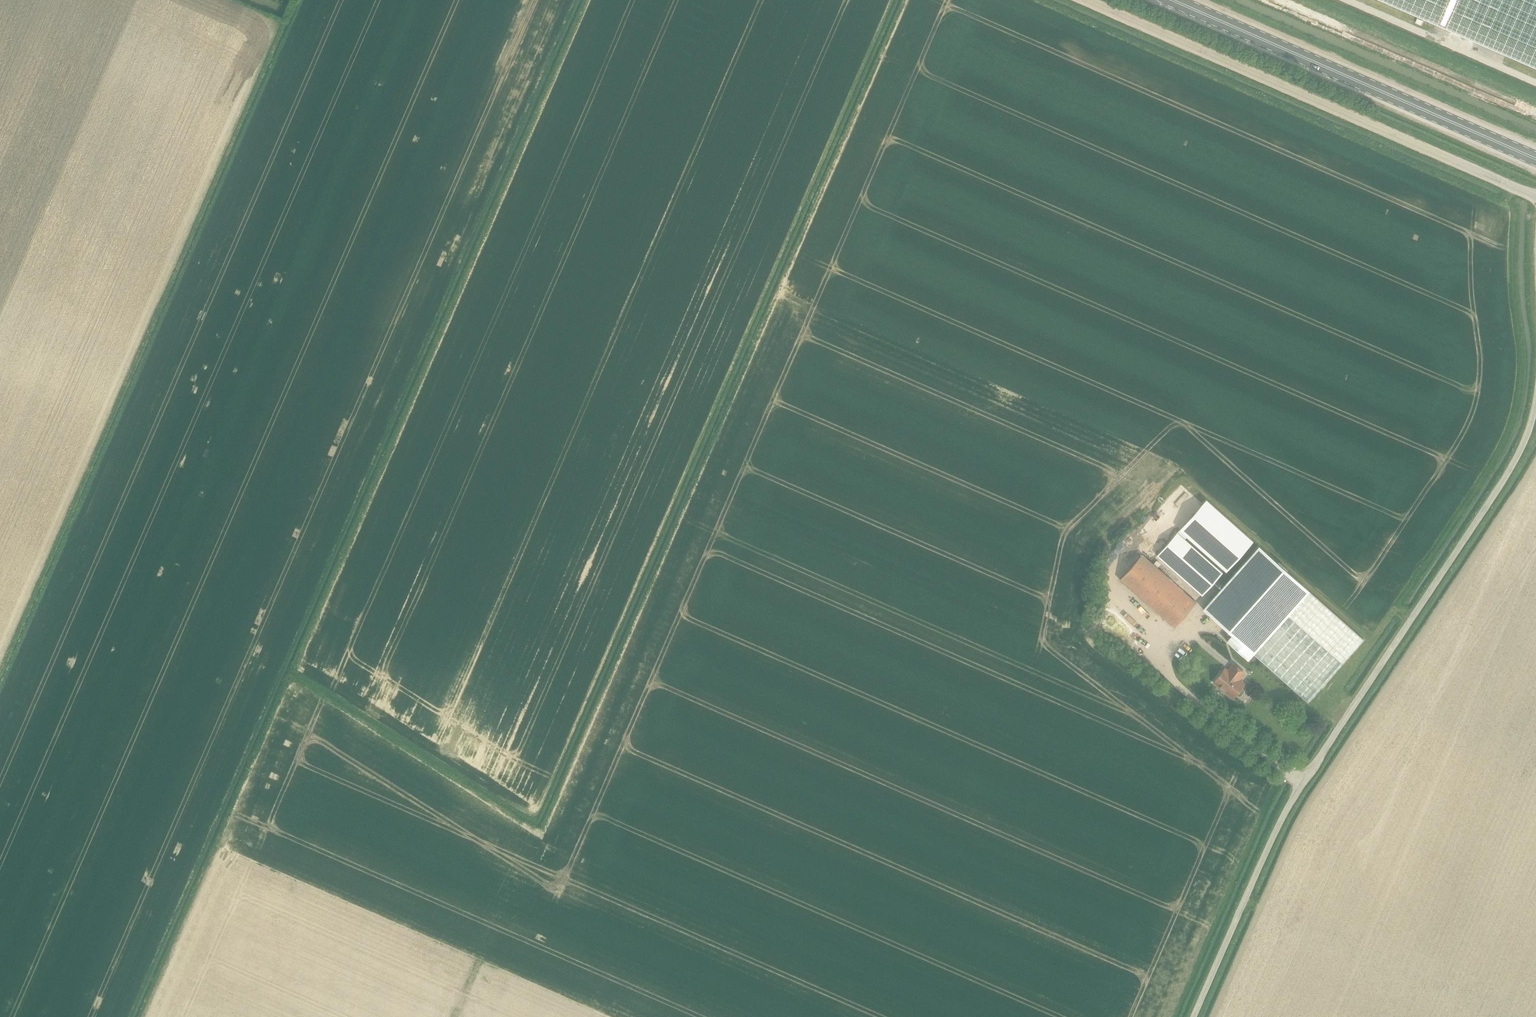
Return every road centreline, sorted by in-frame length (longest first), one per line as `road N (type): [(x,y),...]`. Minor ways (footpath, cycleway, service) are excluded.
road 1 (unclassified): [(1201,1016),(1322,758),(1523,458),(1535,378)]
road 2 (unclassified): [(1535,199),(1082,0)]
road 3 (primary): [(1535,160),(1171,0)]

